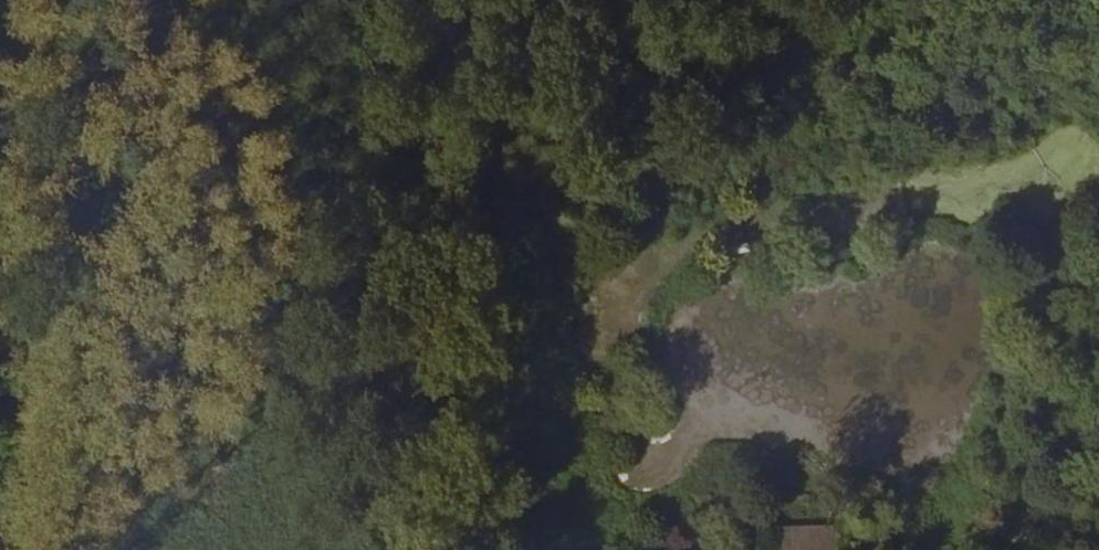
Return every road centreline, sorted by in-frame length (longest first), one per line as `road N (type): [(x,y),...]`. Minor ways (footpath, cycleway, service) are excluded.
road 1 (track): [(0,351),(490,242),(488,549)]

